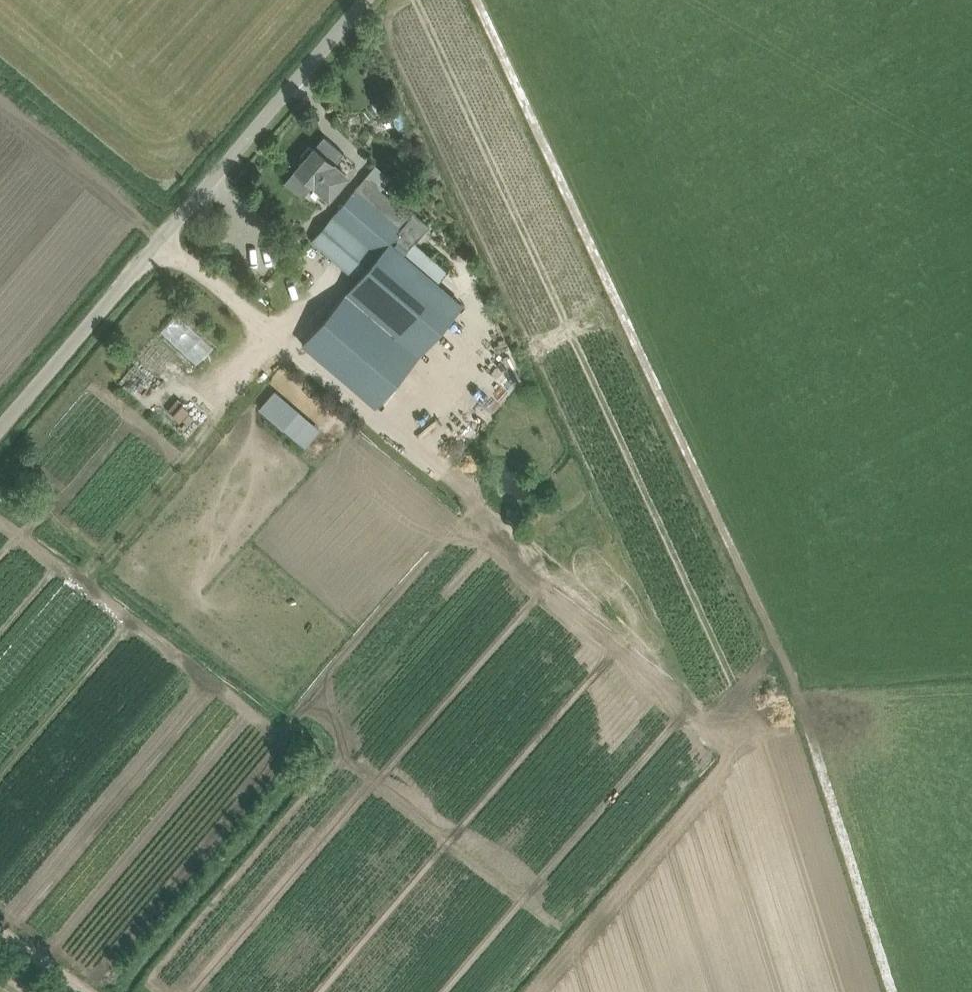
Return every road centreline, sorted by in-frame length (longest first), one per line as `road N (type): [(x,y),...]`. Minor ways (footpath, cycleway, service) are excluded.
road 1 (unclassified): [(0,429),(369,0)]
road 2 (track): [(106,991),(0,921)]

